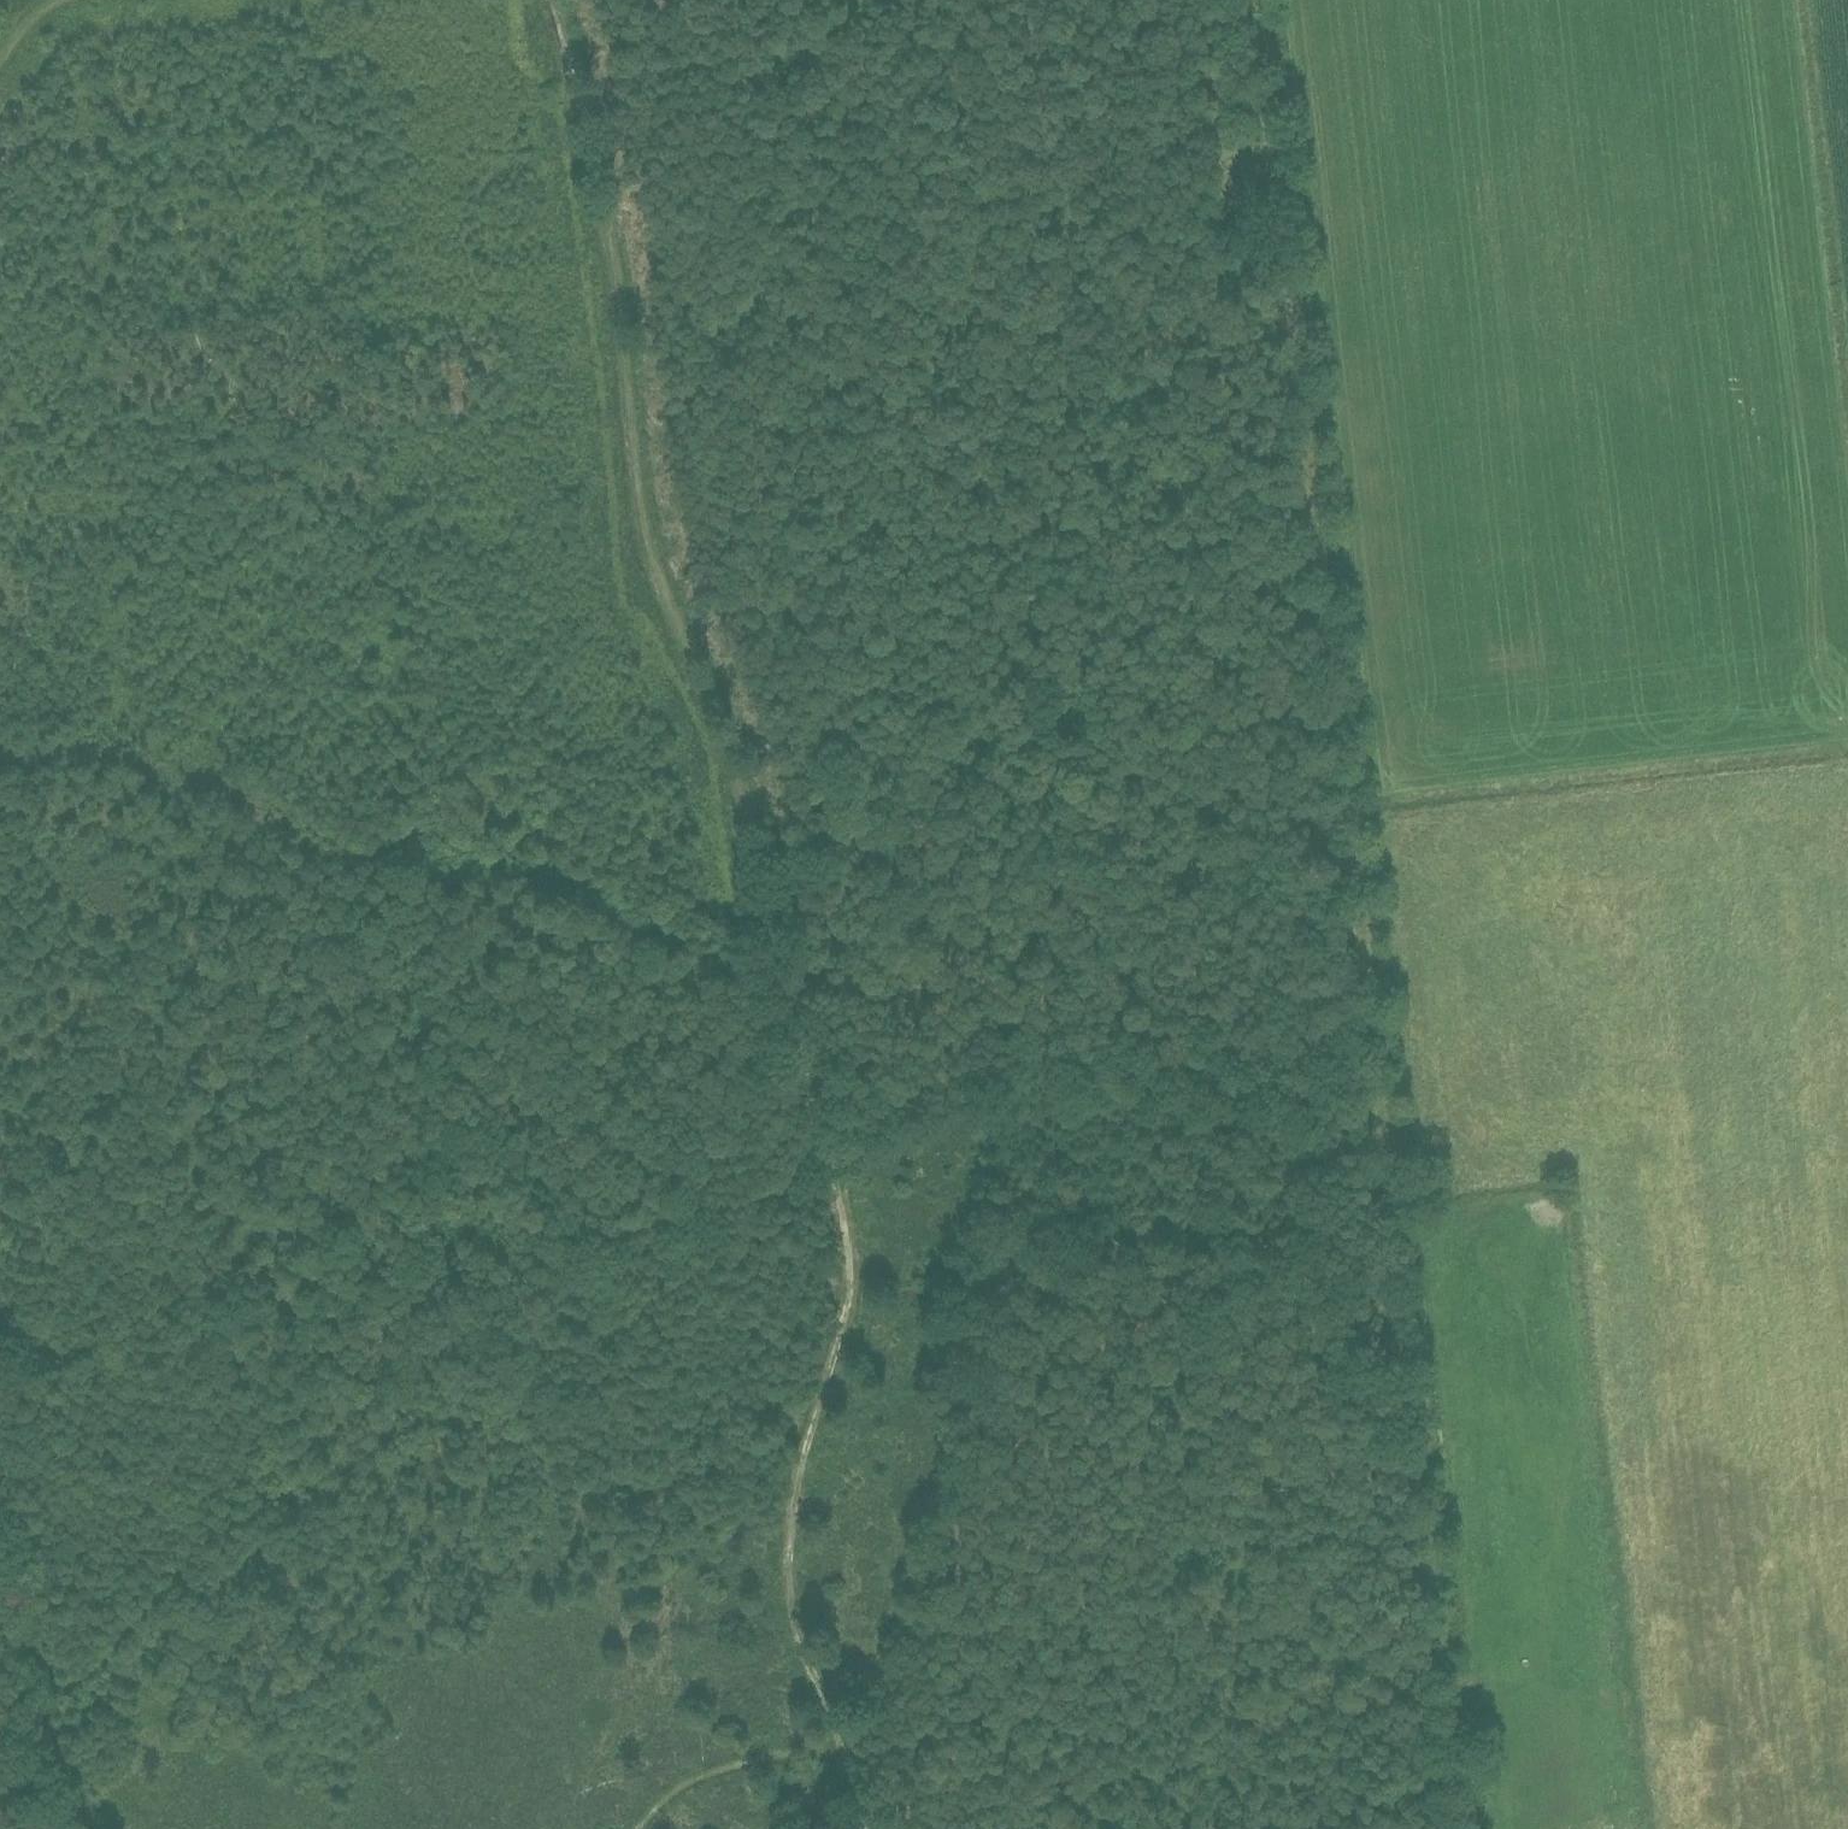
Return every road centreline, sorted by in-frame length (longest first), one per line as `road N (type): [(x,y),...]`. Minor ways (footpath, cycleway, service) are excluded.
road 1 (track): [(1263,0),(1382,1099),(1188,1058),(1060,1054),(978,1073)]
road 2 (track): [(978,1073),(810,1100)]

